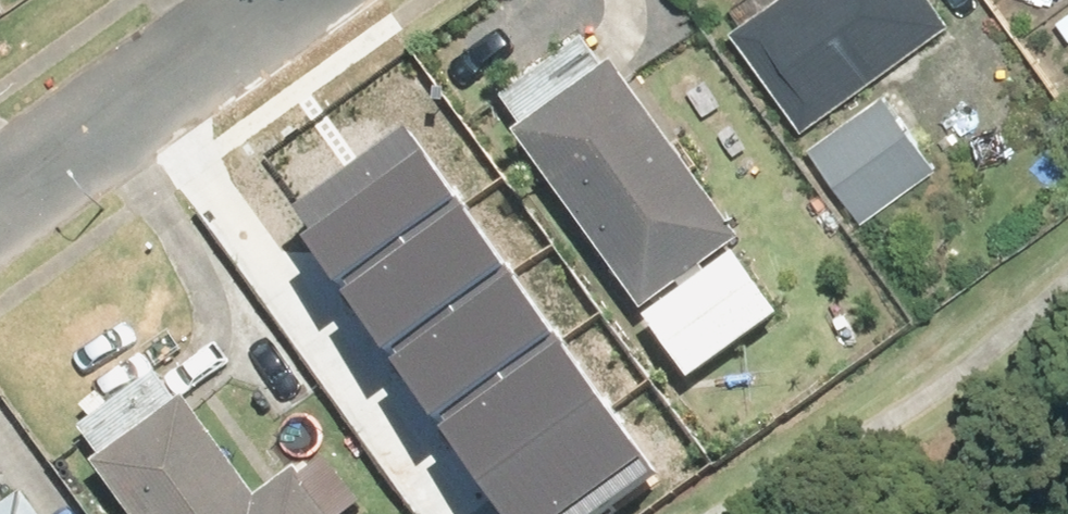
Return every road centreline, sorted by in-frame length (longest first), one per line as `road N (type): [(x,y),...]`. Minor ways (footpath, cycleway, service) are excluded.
road 1 (residential): [(0,191),(270,0)]

